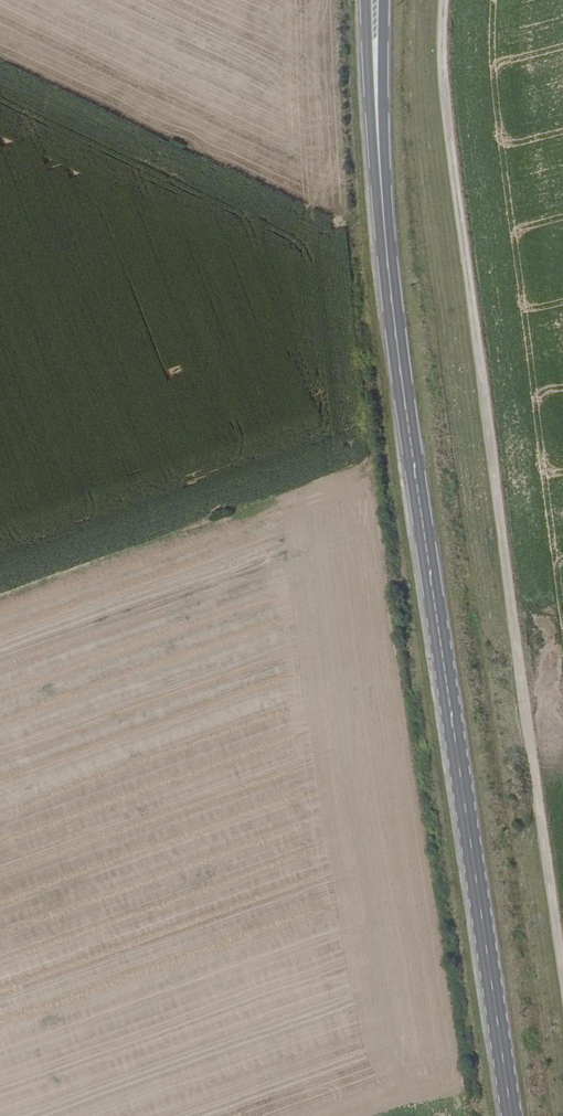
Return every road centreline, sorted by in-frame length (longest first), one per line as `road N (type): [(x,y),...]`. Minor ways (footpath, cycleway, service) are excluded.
road 1 (primary): [(511,1115),(397,339),(375,83)]
road 2 (unclassified): [(445,0),(441,57),(562,974)]

